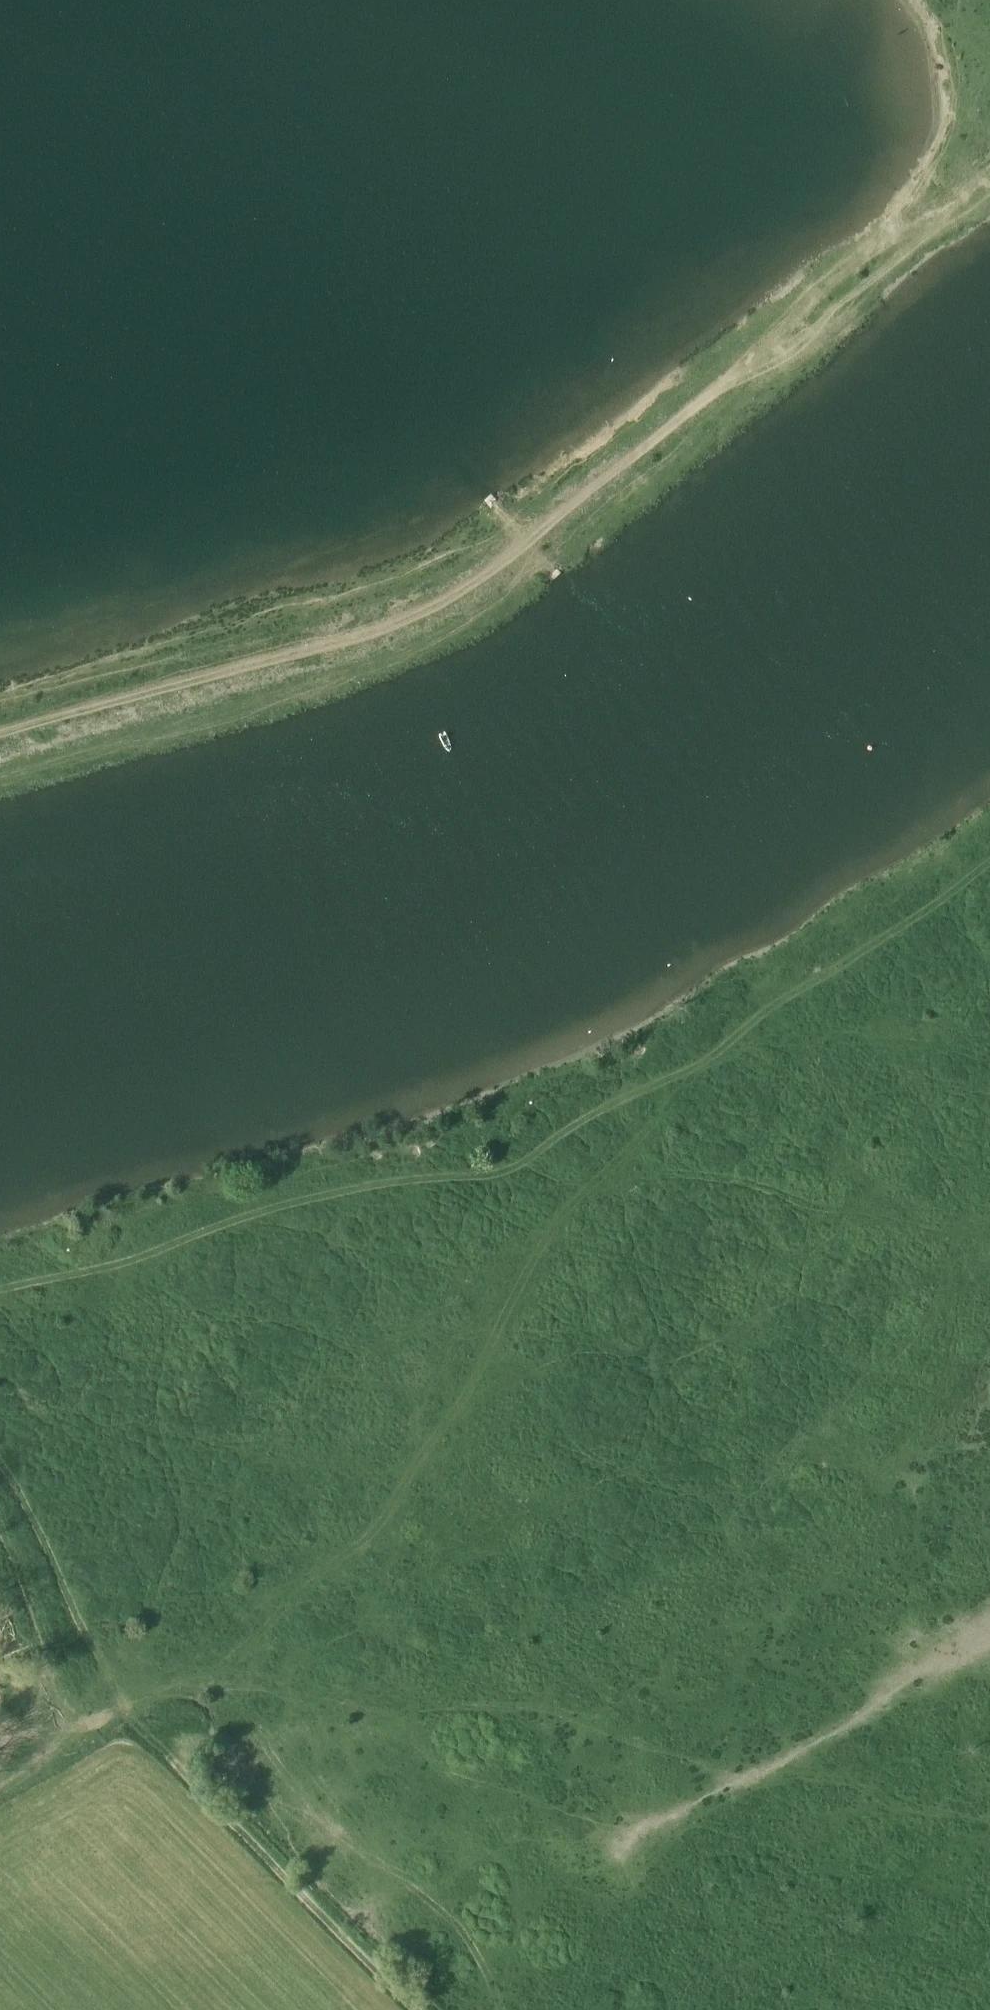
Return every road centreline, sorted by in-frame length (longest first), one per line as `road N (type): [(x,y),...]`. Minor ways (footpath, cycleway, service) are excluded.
road 1 (track): [(0,733),(367,635),(461,595),(742,367)]
road 2 (track): [(415,2009),(133,1728),(94,1727),(56,1744),(23,1737)]
road 3 (track): [(0,1771),(35,1709),(40,1659),(30,1592),(0,1532)]

